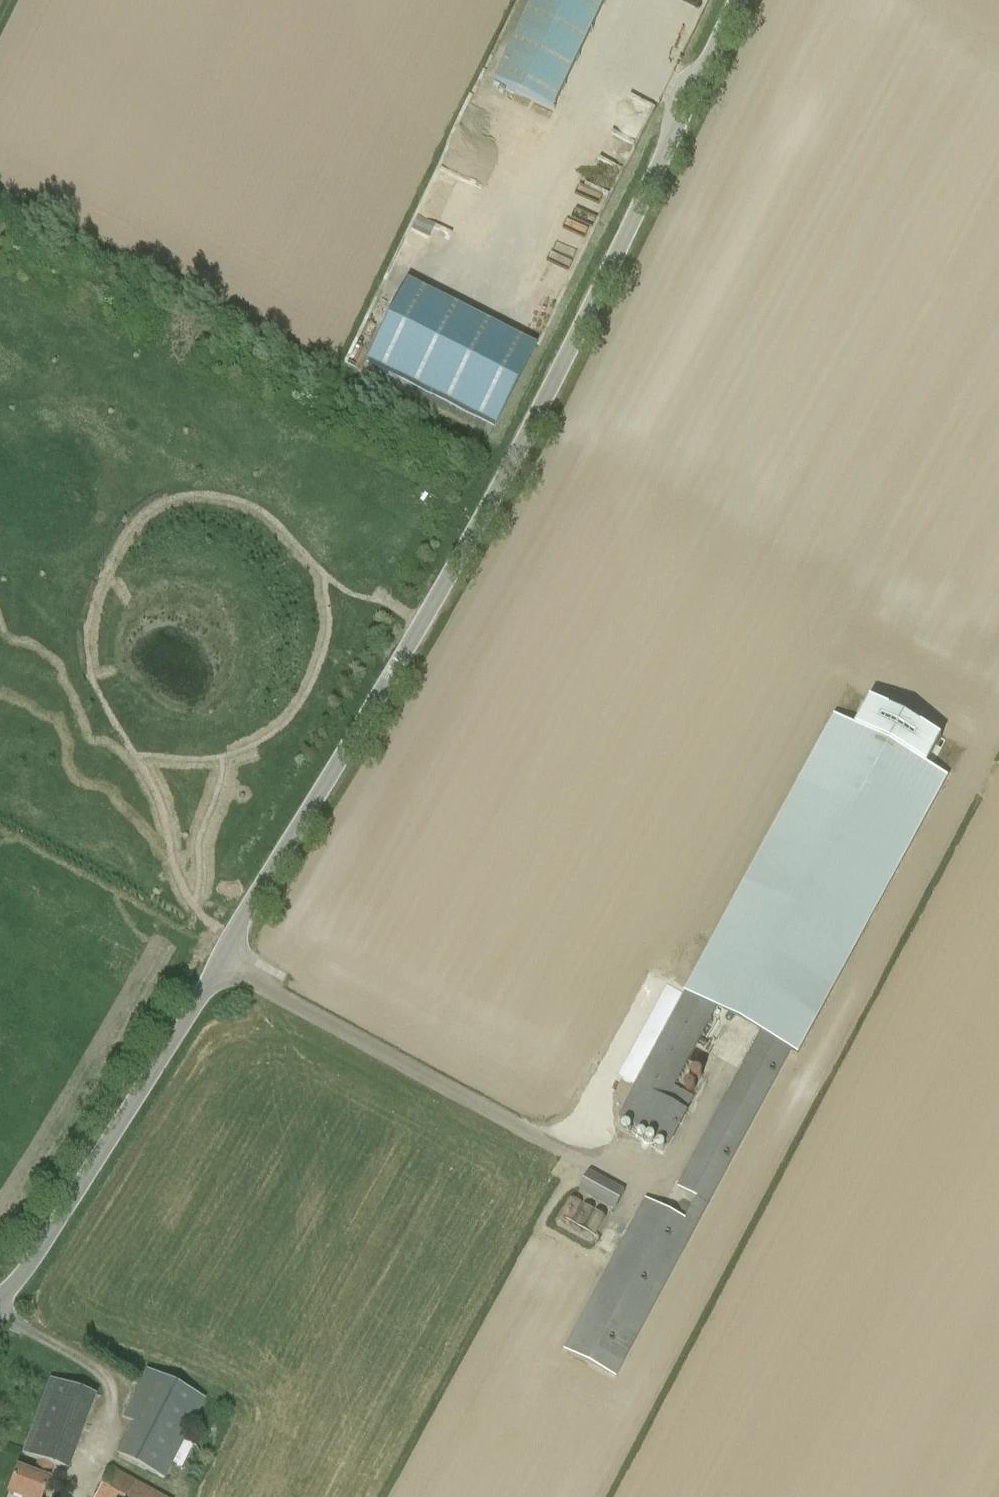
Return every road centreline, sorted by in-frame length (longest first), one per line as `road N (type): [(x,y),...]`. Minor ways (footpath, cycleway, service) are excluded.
road 1 (unclassified): [(0,1299),(22,1278),(401,664),(534,426),(740,0)]

